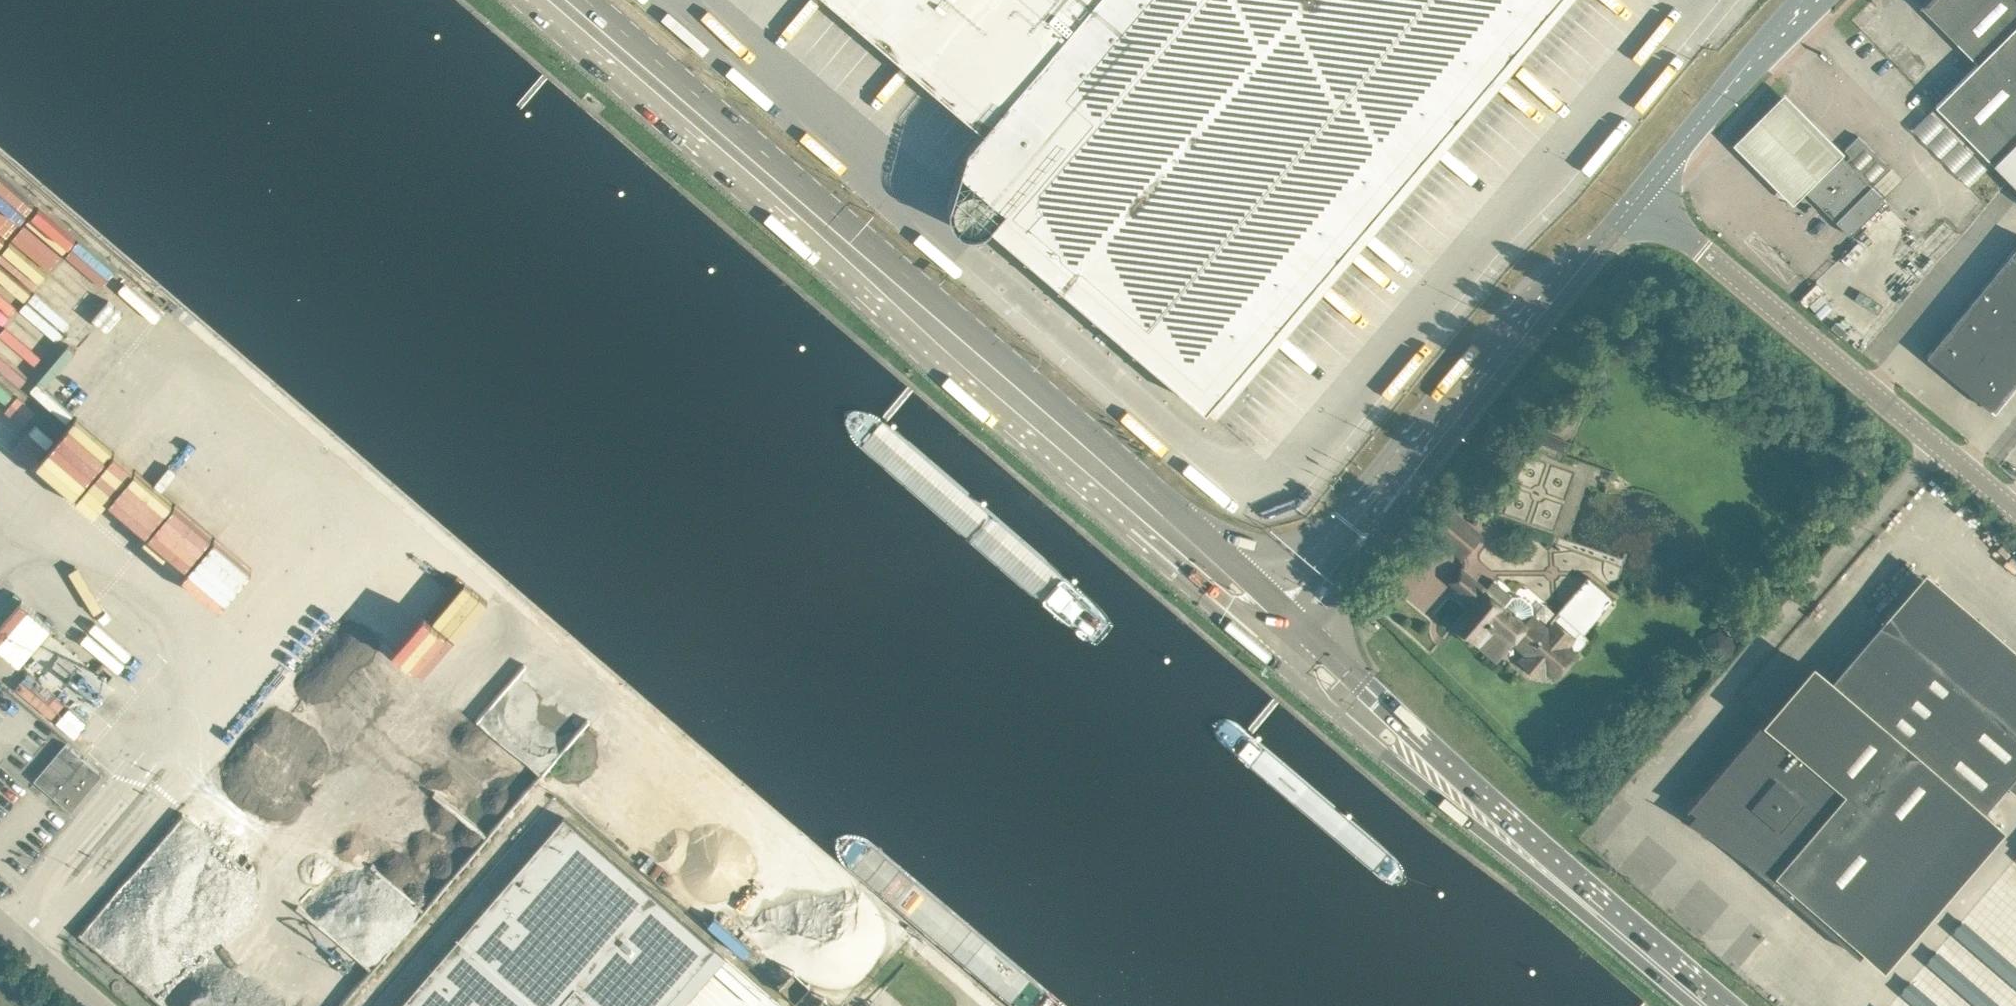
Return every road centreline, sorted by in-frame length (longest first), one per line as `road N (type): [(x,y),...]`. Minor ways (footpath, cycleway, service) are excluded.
road 1 (primary): [(524,0),(1261,641)]
road 2 (primary): [(1274,597),(584,0)]
road 3 (unclassified): [(2015,510),(1639,197)]
road 4 (unclassified): [(1639,197),(1374,507)]
road 5 (primary): [(1261,641),(1478,827),(1545,870)]
road 6 (primary): [(1545,870),(1497,808),(1308,628)]
road 7 (unclassified): [(1815,0),(1639,197)]
road 8 (primary): [(1706,1005),(1545,870)]
road 9 (unclassified): [(1308,628),(1369,543),(1374,507)]
road 10 (unclassified): [(1374,507),(1347,522),(1274,597)]
road 11 (unclassified): [(0,920),(100,1005)]

